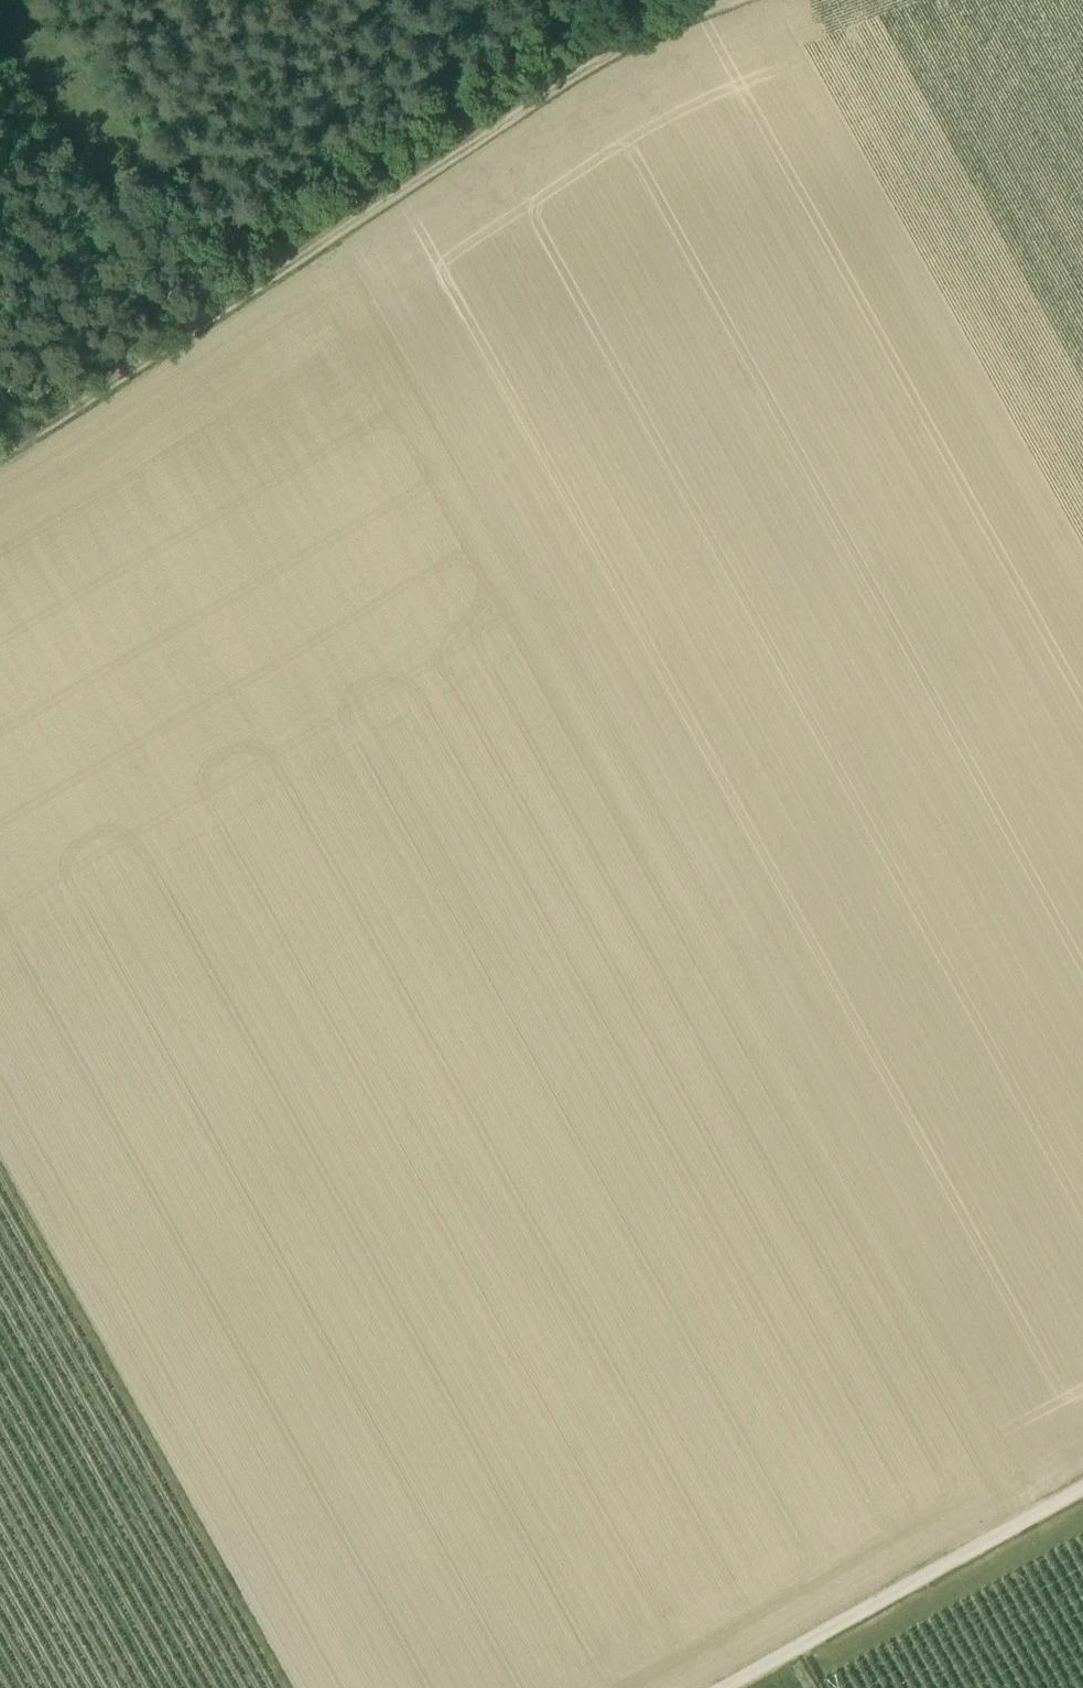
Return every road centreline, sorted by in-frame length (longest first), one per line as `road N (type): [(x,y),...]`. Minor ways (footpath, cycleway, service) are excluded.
road 1 (track): [(755,0),(601,66),(0,466)]
road 2 (track): [(740,1687),(1082,1498)]

